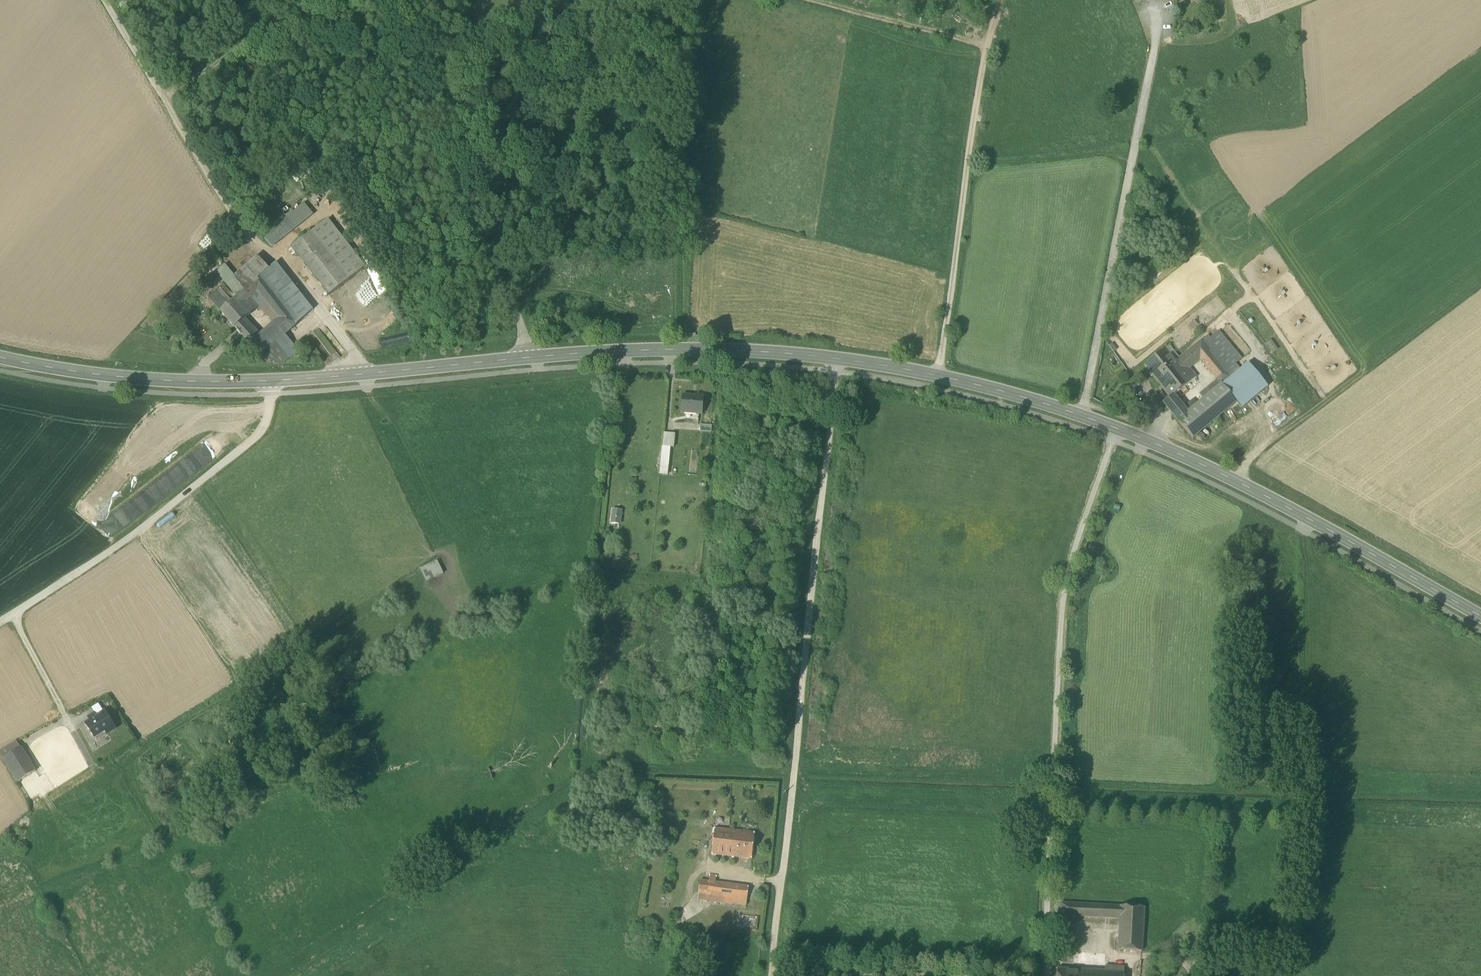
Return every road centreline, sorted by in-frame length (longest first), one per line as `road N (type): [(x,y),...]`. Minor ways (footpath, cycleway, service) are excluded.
road 1 (secondary): [(1480,615),(1241,484),(1116,429),(939,376),(839,359)]
road 2 (unclassified): [(772,968),(839,359)]
road 3 (track): [(939,376),(998,0)]
road 4 (unclassified): [(268,382),(264,426),(118,548),(0,622)]
road 5 (unclassified): [(531,358),(493,263),(475,184),(458,0)]
road 6 (track): [(104,0),(256,249),(286,263)]
road 7 (track): [(1241,484),(1259,445),(1480,283)]
road 8 (secondary): [(839,359),(744,351),(531,358)]
road 9 (secondary): [(268,382),(164,381),(0,358)]
road 10 (track): [(163,98),(324,0)]
road 11 (track): [(810,0),(986,48)]
road 12 (secondary): [(531,358),(368,375)]
road 13 (unclassified): [(286,263),(368,375)]
road 14 (track): [(467,43),(593,0)]

